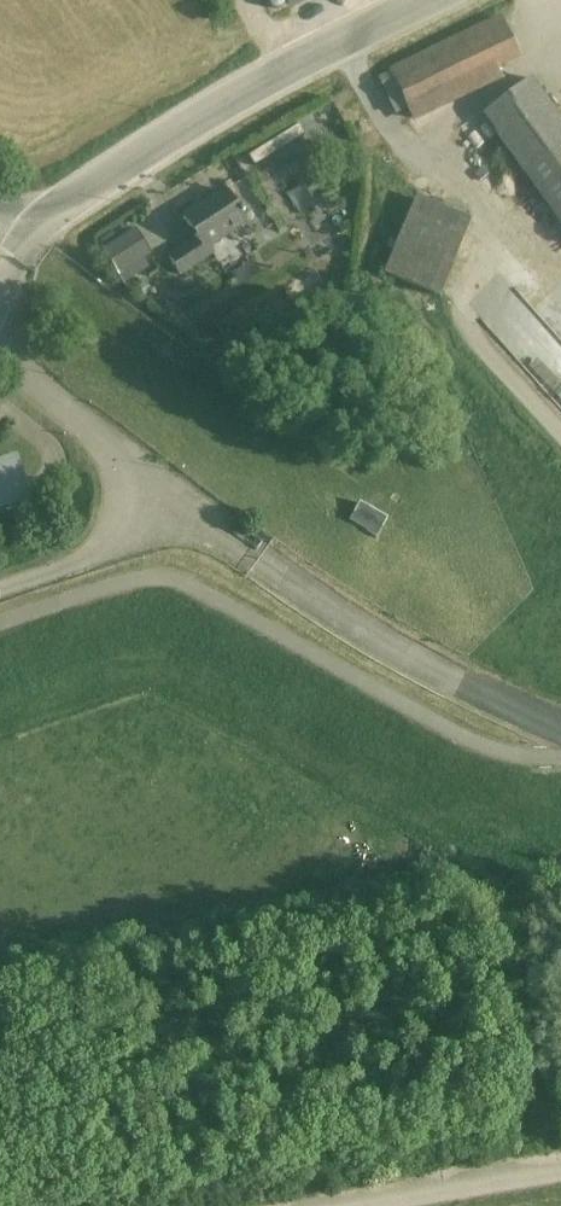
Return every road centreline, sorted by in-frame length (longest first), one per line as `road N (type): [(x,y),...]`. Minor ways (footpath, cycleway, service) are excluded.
road 1 (unclassified): [(430,0),(34,231)]

